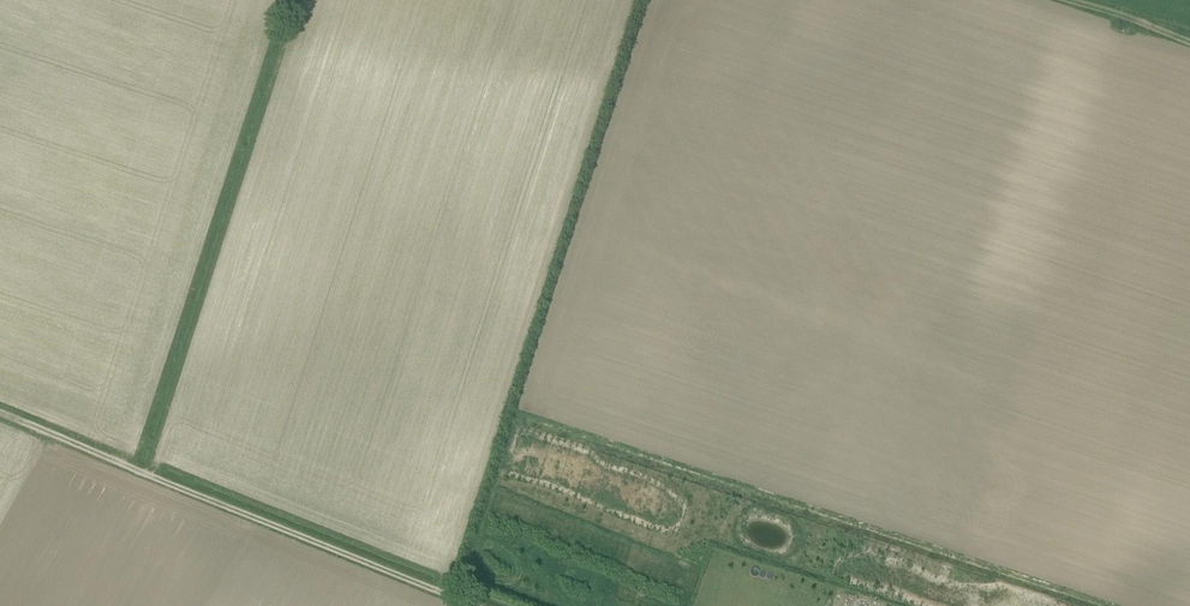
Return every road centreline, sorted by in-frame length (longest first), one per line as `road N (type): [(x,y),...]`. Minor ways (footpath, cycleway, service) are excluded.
road 1 (track): [(0,413),(475,605)]
road 2 (track): [(1189,43),(1057,0)]

